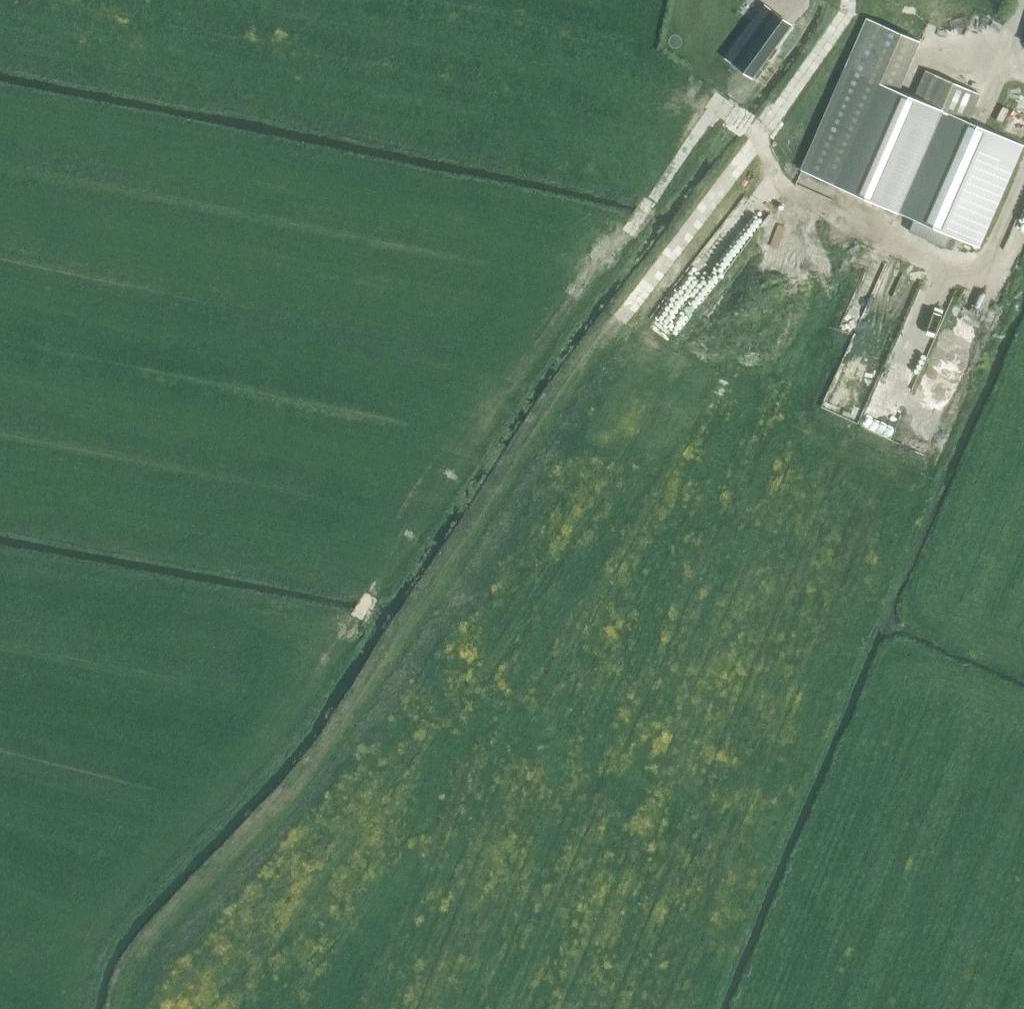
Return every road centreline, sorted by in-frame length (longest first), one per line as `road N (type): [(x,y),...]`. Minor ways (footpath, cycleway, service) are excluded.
road 1 (track): [(750,167),(778,188),(981,280),(1023,178)]

